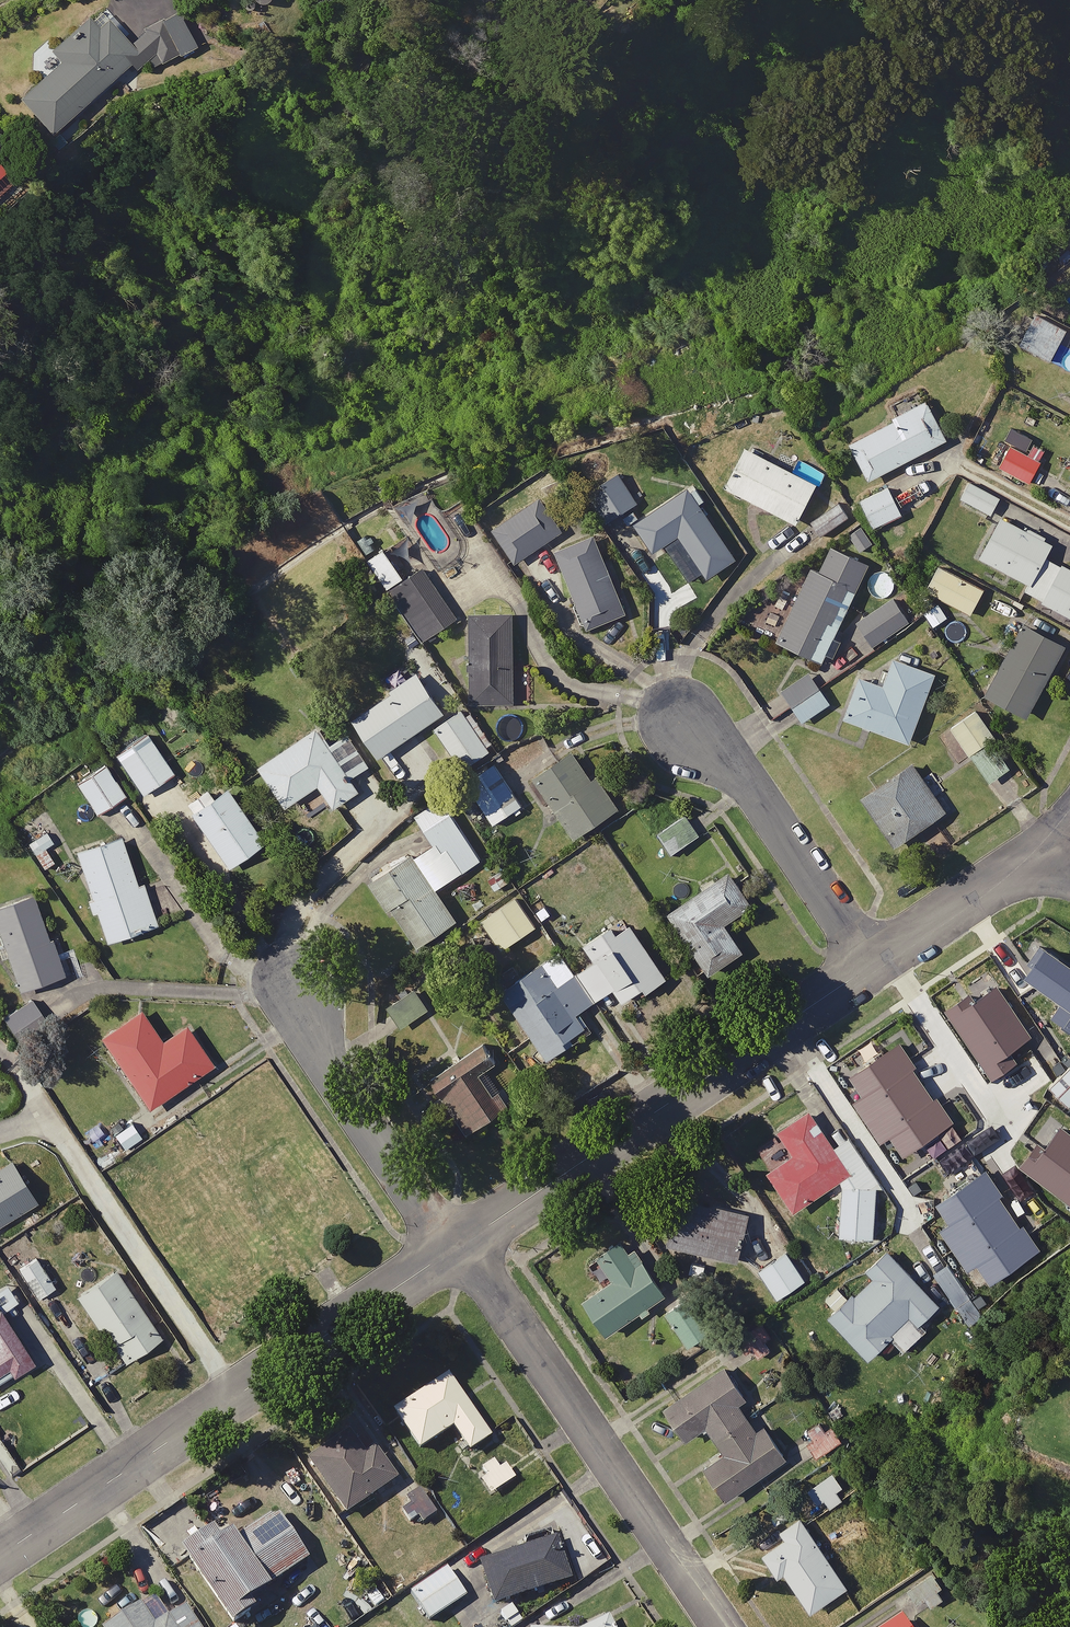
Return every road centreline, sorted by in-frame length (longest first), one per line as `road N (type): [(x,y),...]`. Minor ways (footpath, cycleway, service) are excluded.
road 1 (residential): [(0,1555),(462,1245)]
road 2 (residential): [(462,1245),(868,966)]
road 3 (residential): [(721,1626),(462,1245)]
road 4 (residential): [(298,981),(462,1245)]
road 5 (residential): [(684,723),(750,785),(868,966)]
road 6 (residential): [(868,966),(1053,848)]

